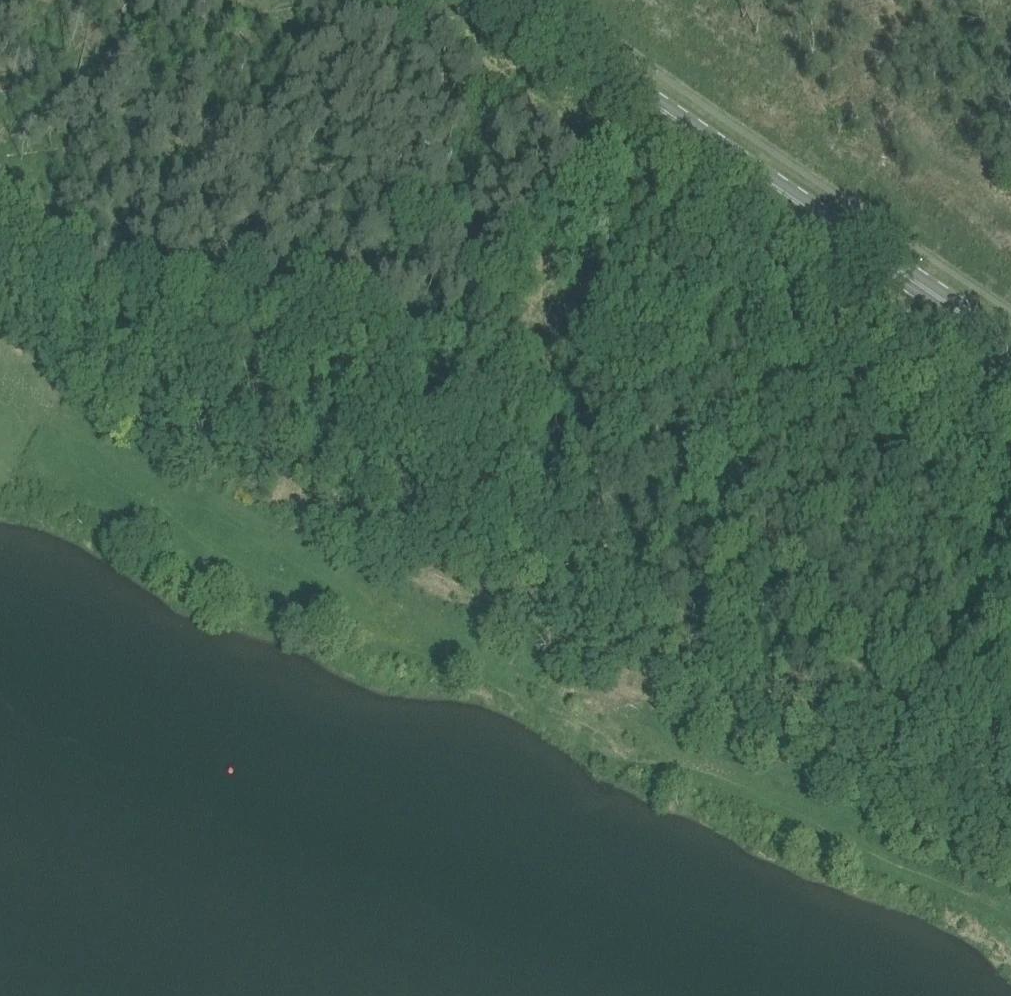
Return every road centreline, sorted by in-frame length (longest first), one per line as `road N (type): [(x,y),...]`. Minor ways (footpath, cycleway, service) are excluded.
road 1 (primary): [(1010,344),(513,0)]

